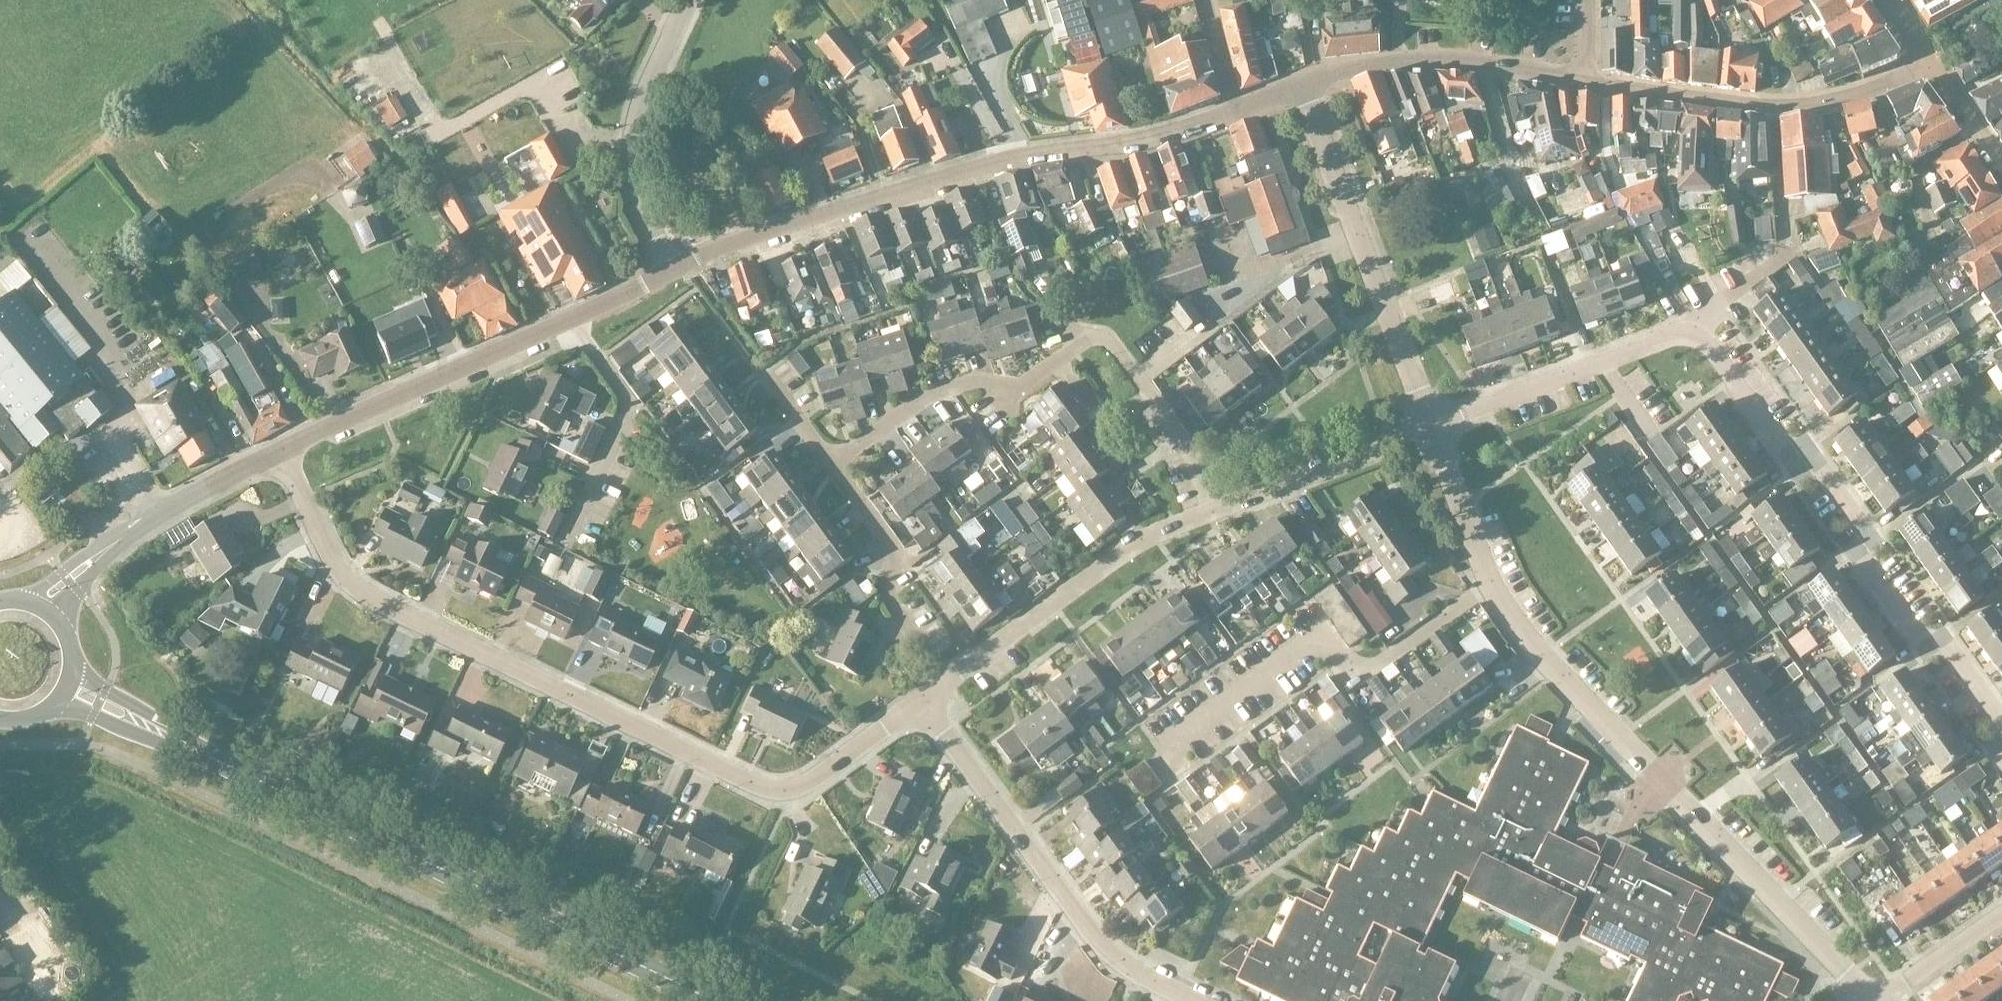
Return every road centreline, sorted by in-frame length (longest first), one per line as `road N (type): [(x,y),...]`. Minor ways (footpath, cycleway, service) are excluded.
road 1 (residential): [(920,701),(802,784),(753,785),(356,589),(327,553),(281,451)]
road 2 (unclassified): [(670,271),(759,234),(999,161),(1135,142),(1232,112)]
road 3 (unclassified): [(1871,1000),(1543,658),(1491,584)]
road 4 (secondary): [(713,1000),(206,756)]
road 5 (residential): [(2001,724),(1946,646),(1920,640),(1866,565),(1858,523),(1820,469),(1782,447),(1693,335)]
road 6 (residential): [(1154,774),(1169,763),(1177,739),(1321,635),(1354,681),(1491,584)]
road 7 (unclassified): [(281,451),(670,271)]
road 8 (residential): [(1193,1000),(1110,957),(920,701)]
road 9 (unclassified): [(1431,427),(1302,86)]
road 10 (unclassified): [(1926,62),(1857,93),(1798,105),(1582,78)]
road 11 (residential): [(948,681),(1132,546),(1210,511)]
road 12 (unclassified): [(670,271),(636,189),(631,142),(645,87),(686,0)]
road 13 (unclassified): [(1302,86),(1356,66),(1435,58),(1582,78)]
road 14 (residential): [(948,681),(890,602),(892,547),(831,464)]
road 15 (residential): [(1693,335),(1673,335),(1466,413)]
road 16 (residential): [(1210,511),(1431,427)]
road 17 (residential): [(1210,511),(1186,447),(1114,348),(1096,337),(1077,346)]
road 18 (residential): [(1001,399),(978,381),(924,397),(831,464)]
road 19 (unclassified): [(119,539),(281,451)]
road 20 (unclassified): [(1491,584),(1431,427)]
road 21 (secondary): [(52,706),(192,757),(206,756)]
road 22 (secondary): [(206,756),(72,666)]
road 23 (unclassified): [(1876,1000),(2001,914)]
road 24 (unclassified): [(2001,177),(1926,62)]
road 25 (residential): [(1693,335),(1717,304),(1787,254)]
road 26 (unclassified): [(119,539),(106,539),(16,600)]

